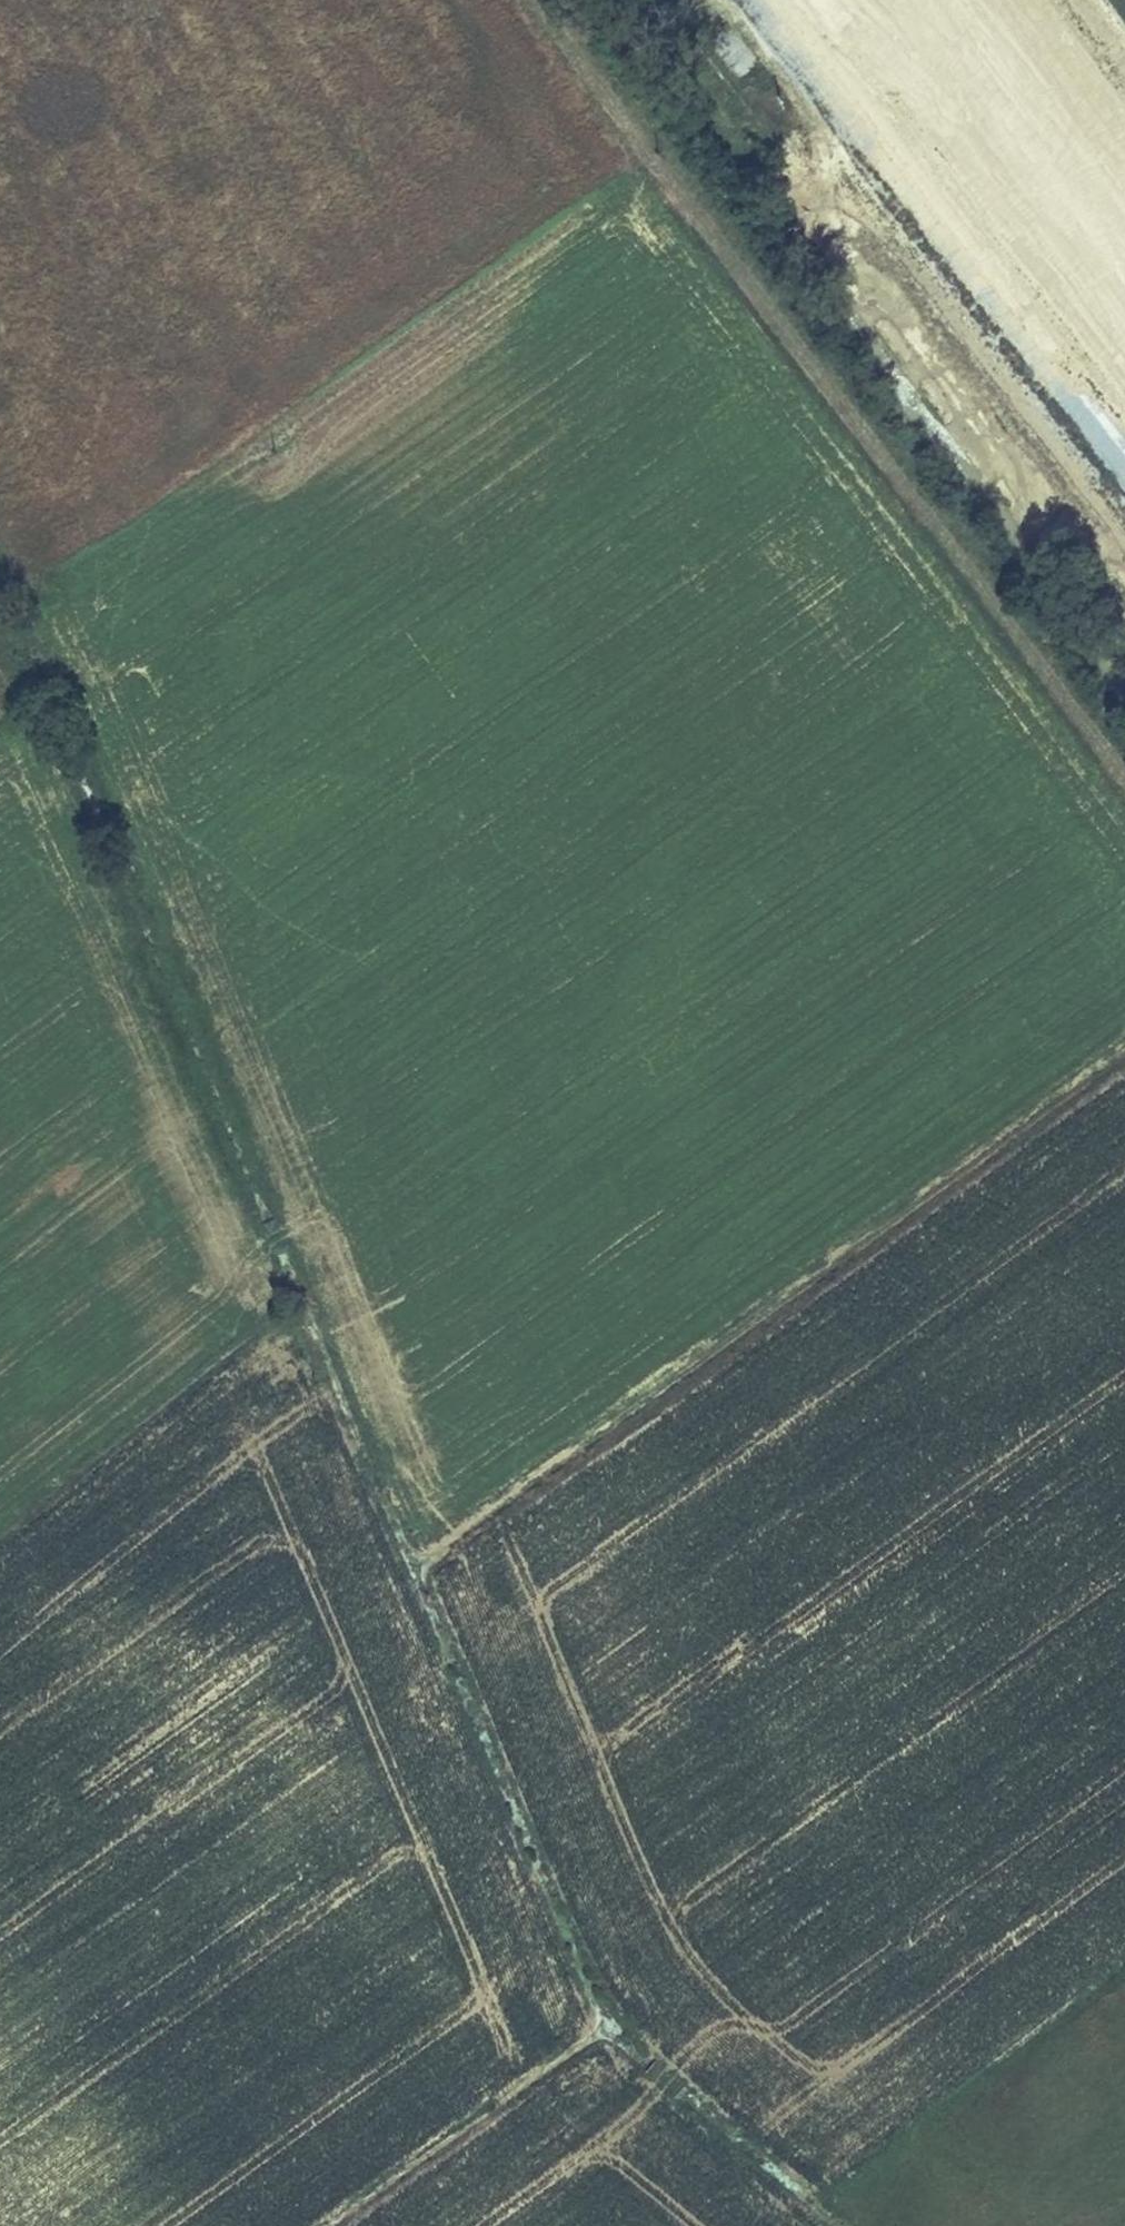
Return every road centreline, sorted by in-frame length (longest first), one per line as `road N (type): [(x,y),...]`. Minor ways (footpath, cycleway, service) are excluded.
road 1 (track): [(1124,784),(528,0)]
road 2 (motorway): [(862,0),(1124,355)]
road 3 (motorway): [(1124,193),(976,0)]

